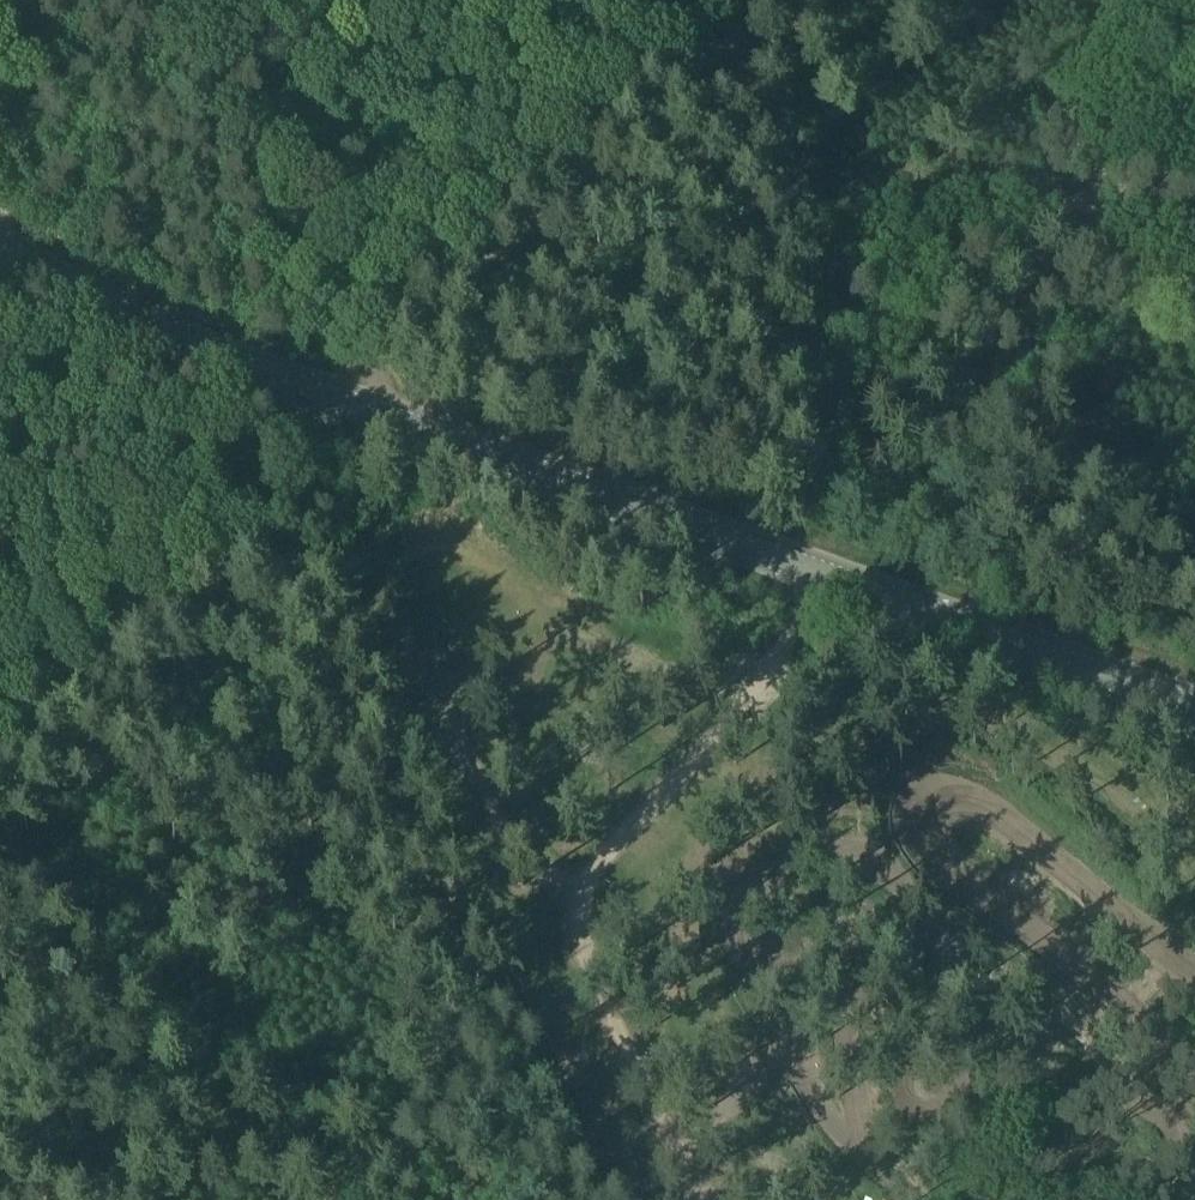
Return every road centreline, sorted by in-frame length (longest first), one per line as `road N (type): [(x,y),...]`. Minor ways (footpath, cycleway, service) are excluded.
road 1 (tertiary): [(1194,708),(239,365),(0,246)]
road 2 (track): [(1194,378),(1071,154),(1057,73),(1116,0)]

